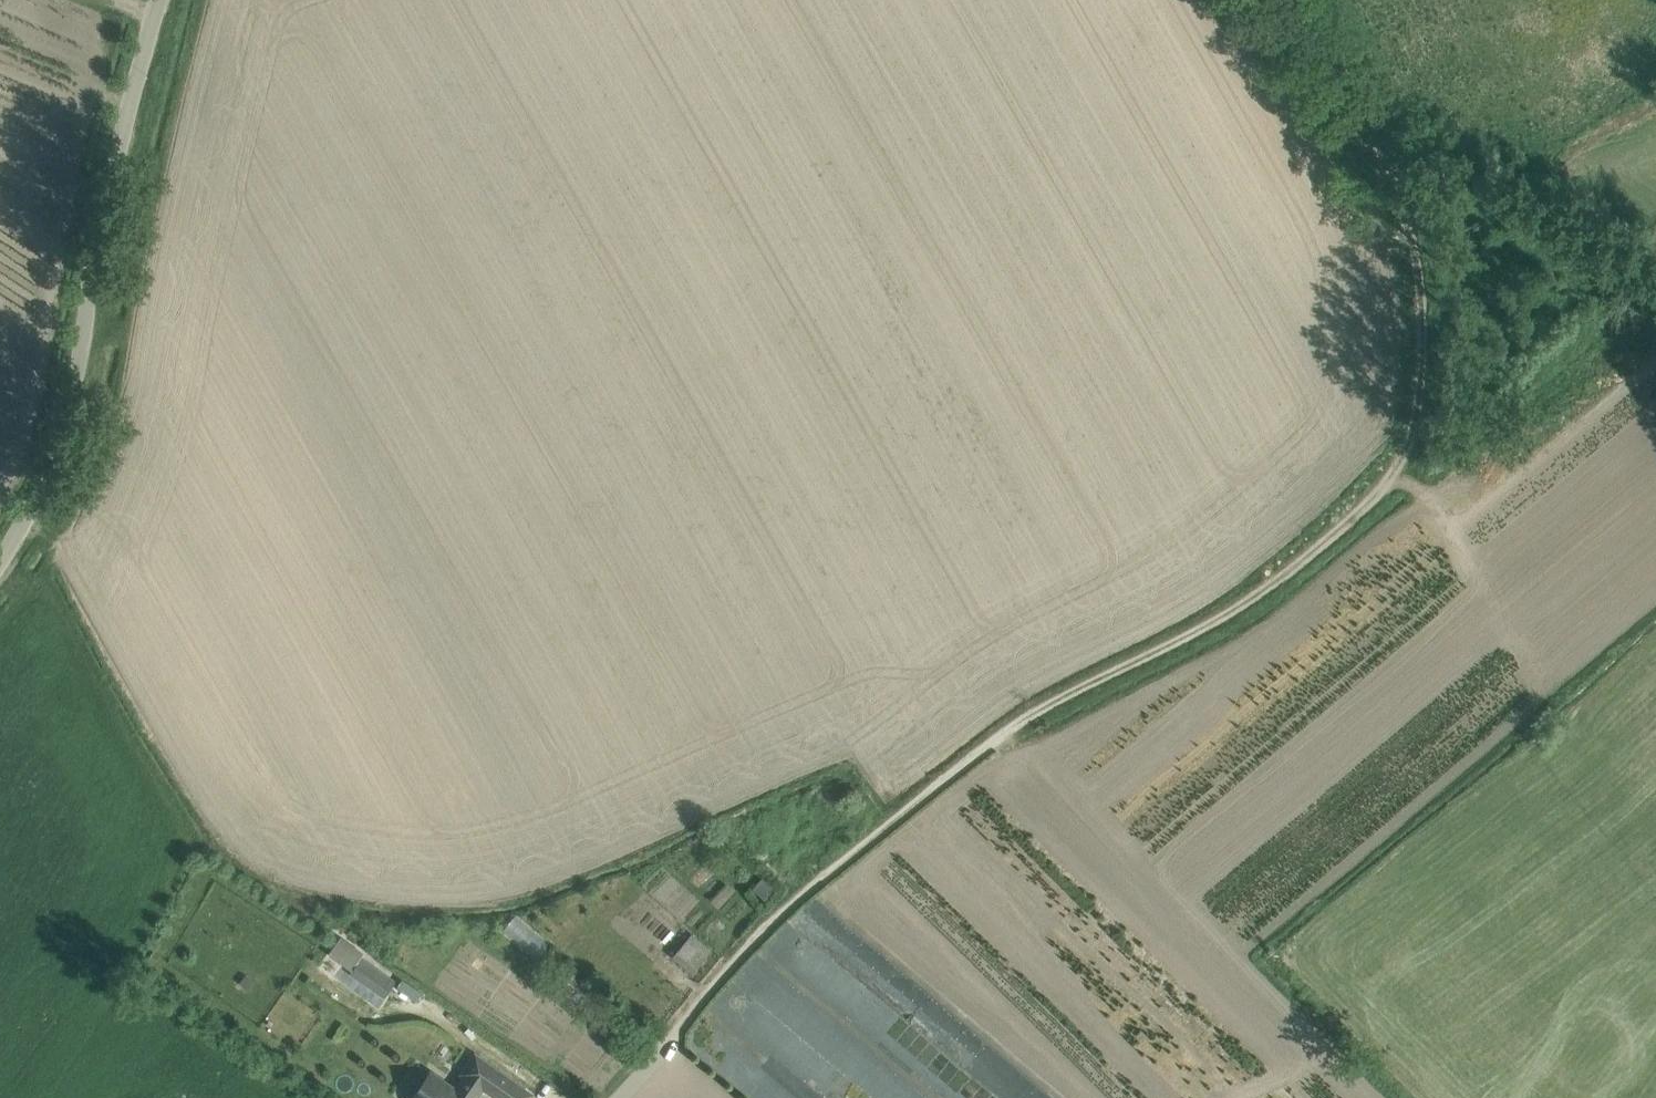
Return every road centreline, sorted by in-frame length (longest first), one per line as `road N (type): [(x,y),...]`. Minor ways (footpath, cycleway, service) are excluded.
road 1 (track): [(1373,179),(1405,254),(1420,336),(1399,467),(1222,621),(1030,715),(924,793),(764,928),(612,1097)]
road 2 (unclassified): [(0,572),(45,502),(79,413),(100,196),(154,0)]
road 3 (track): [(1281,0),(1373,179)]

